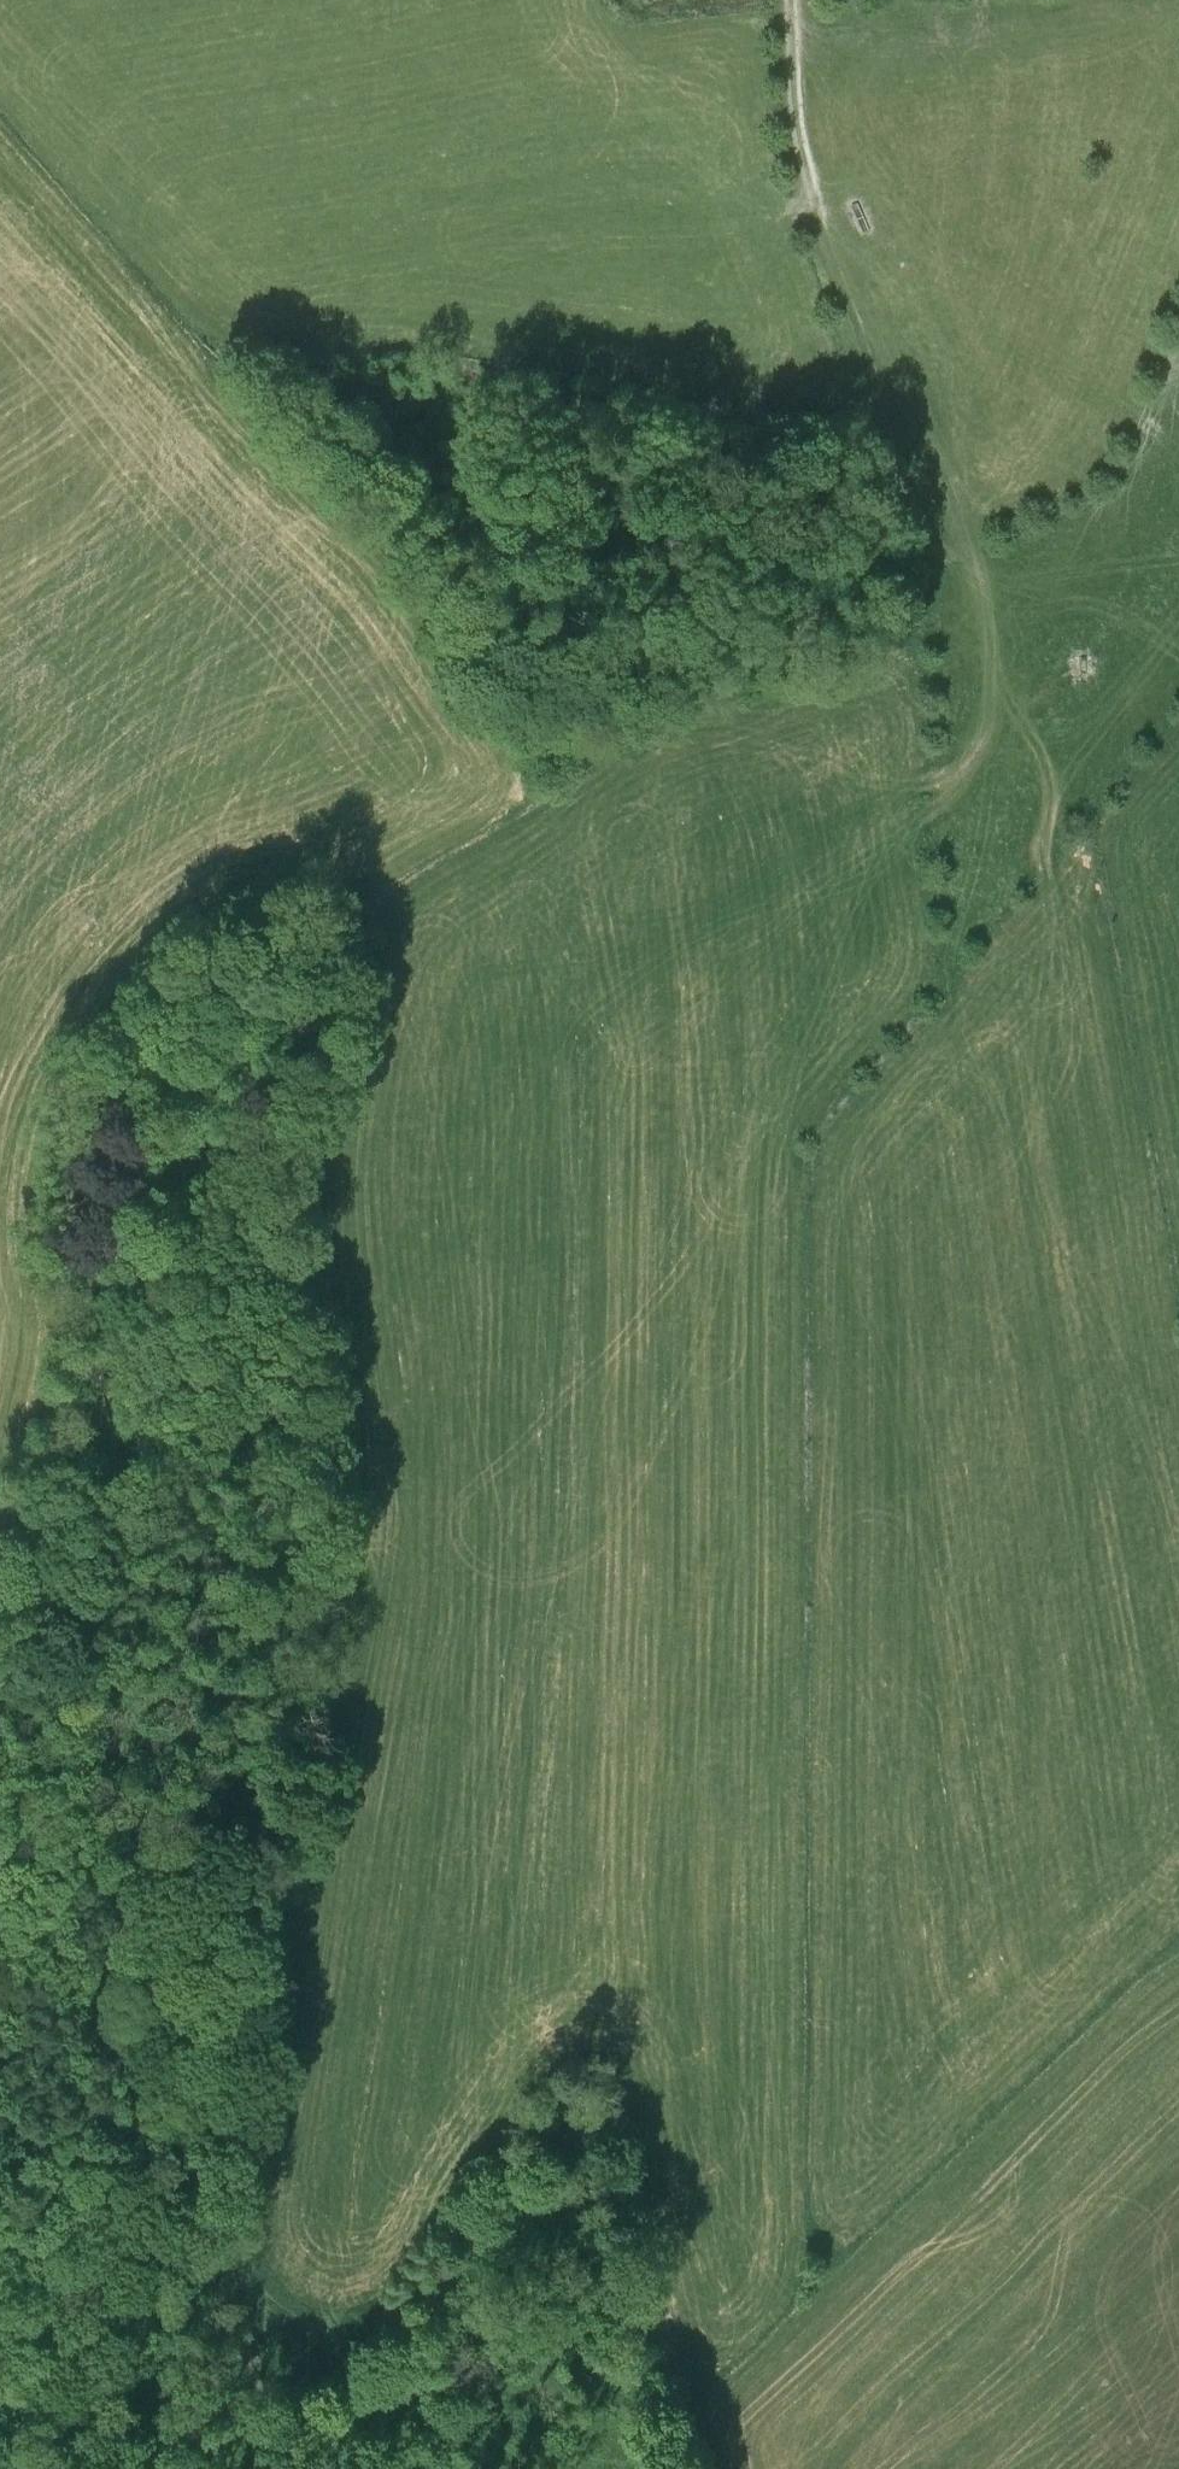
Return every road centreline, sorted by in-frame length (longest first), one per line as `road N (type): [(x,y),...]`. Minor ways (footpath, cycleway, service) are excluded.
road 1 (track): [(80,2468),(210,1891),(318,1496)]
road 2 (track): [(792,0),(795,85),(817,193)]

